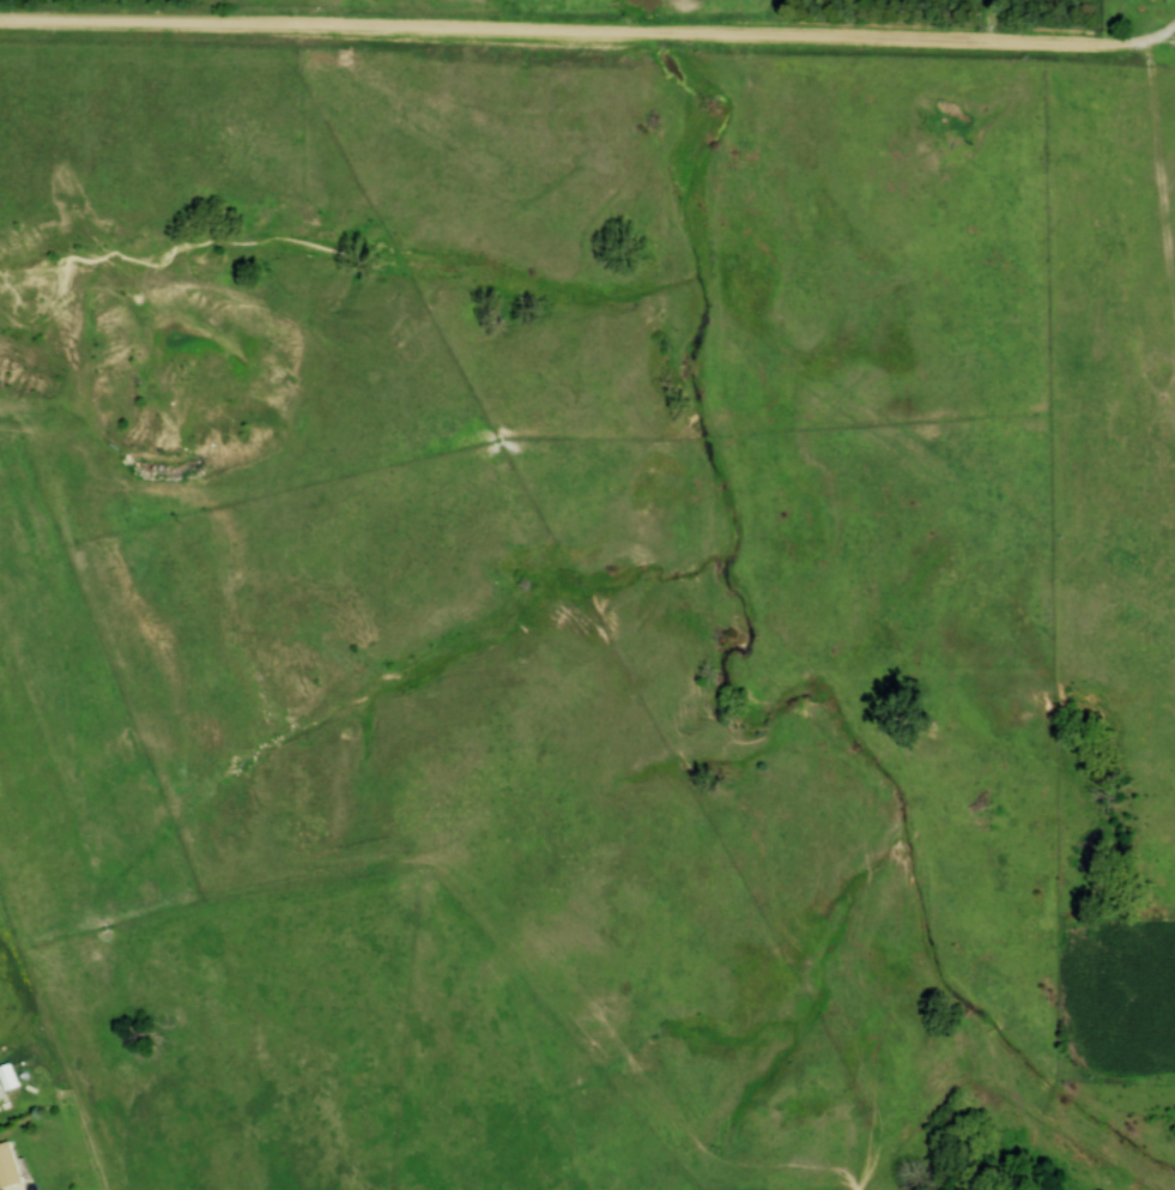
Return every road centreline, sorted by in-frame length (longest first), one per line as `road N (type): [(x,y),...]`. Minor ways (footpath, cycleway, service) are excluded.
road 1 (residential): [(1114,46),(0,23)]

